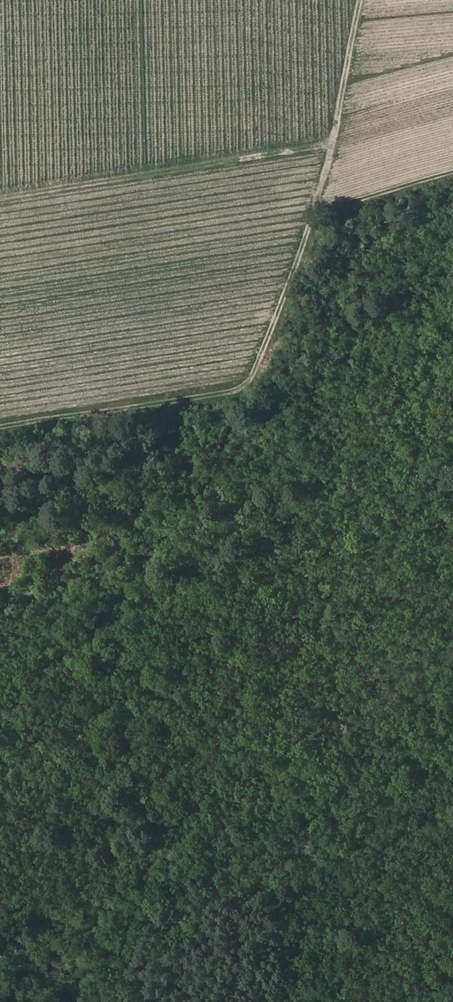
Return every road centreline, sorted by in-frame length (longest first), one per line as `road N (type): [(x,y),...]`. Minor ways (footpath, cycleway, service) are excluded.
road 1 (track): [(452,171),(321,201),(251,379),(240,387),(0,429)]
road 2 (track): [(251,379),(175,538),(113,612),(32,689),(0,746)]
road 3 (track): [(334,140),(0,197)]
road 4 (track): [(361,0),(321,201)]

